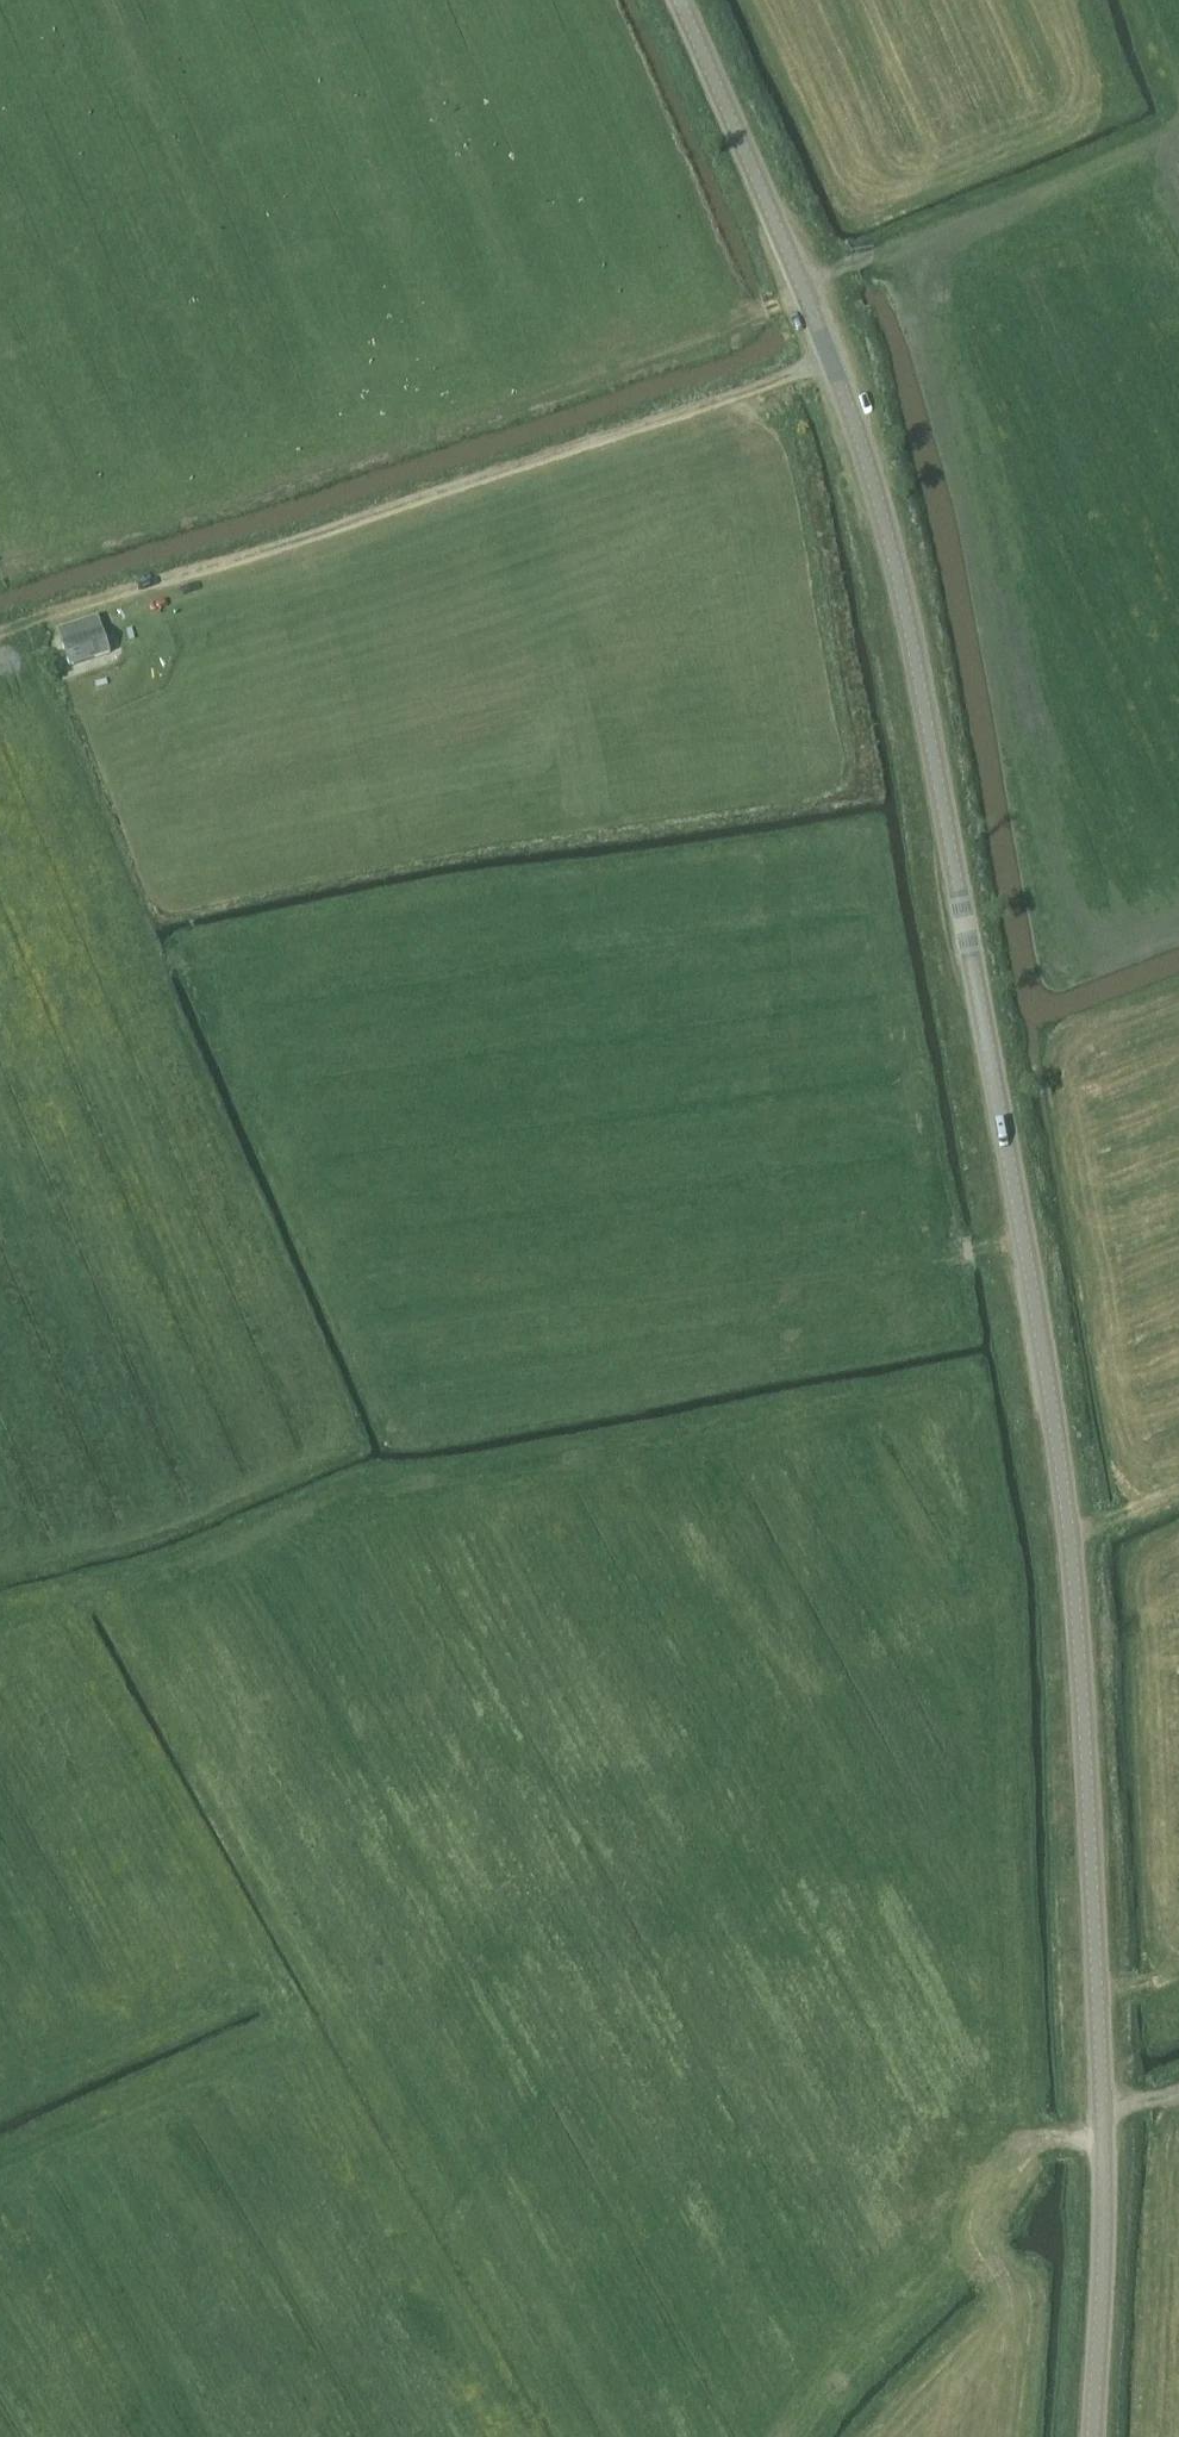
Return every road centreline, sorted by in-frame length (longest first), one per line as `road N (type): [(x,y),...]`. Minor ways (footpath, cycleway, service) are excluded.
road 1 (tertiary): [(1092,2436),(1103,2250),(1098,2004),(1074,1575),(1049,1392),(884,524),(812,310),(680,0)]
road 2 (track): [(832,362),(0,635)]

